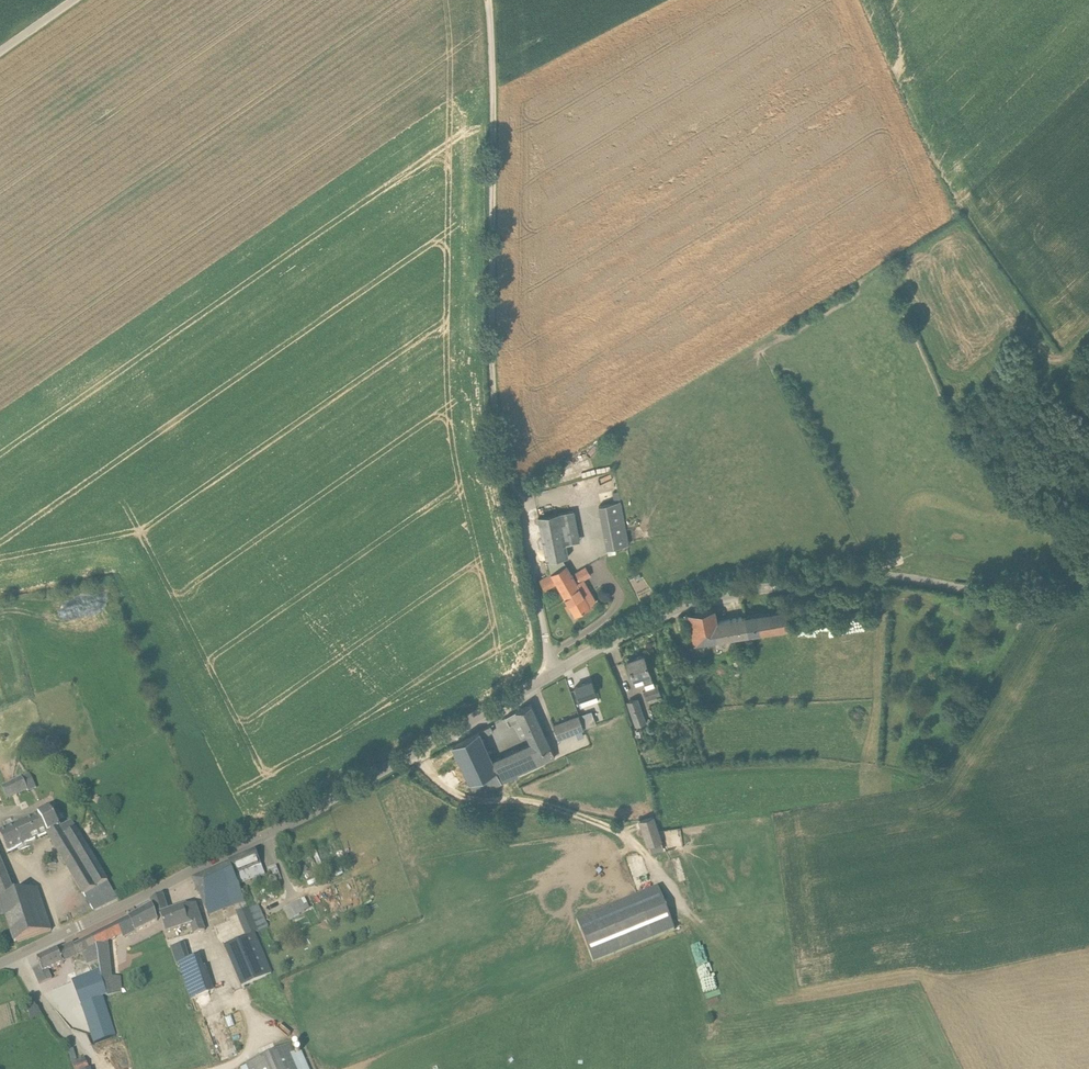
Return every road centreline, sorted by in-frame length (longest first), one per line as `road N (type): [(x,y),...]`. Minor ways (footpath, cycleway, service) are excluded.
road 1 (tertiary): [(1088,573),(1022,598),(847,578),(681,608),(305,816),(0,962)]
road 2 (track): [(487,0),(494,405),(553,674)]

